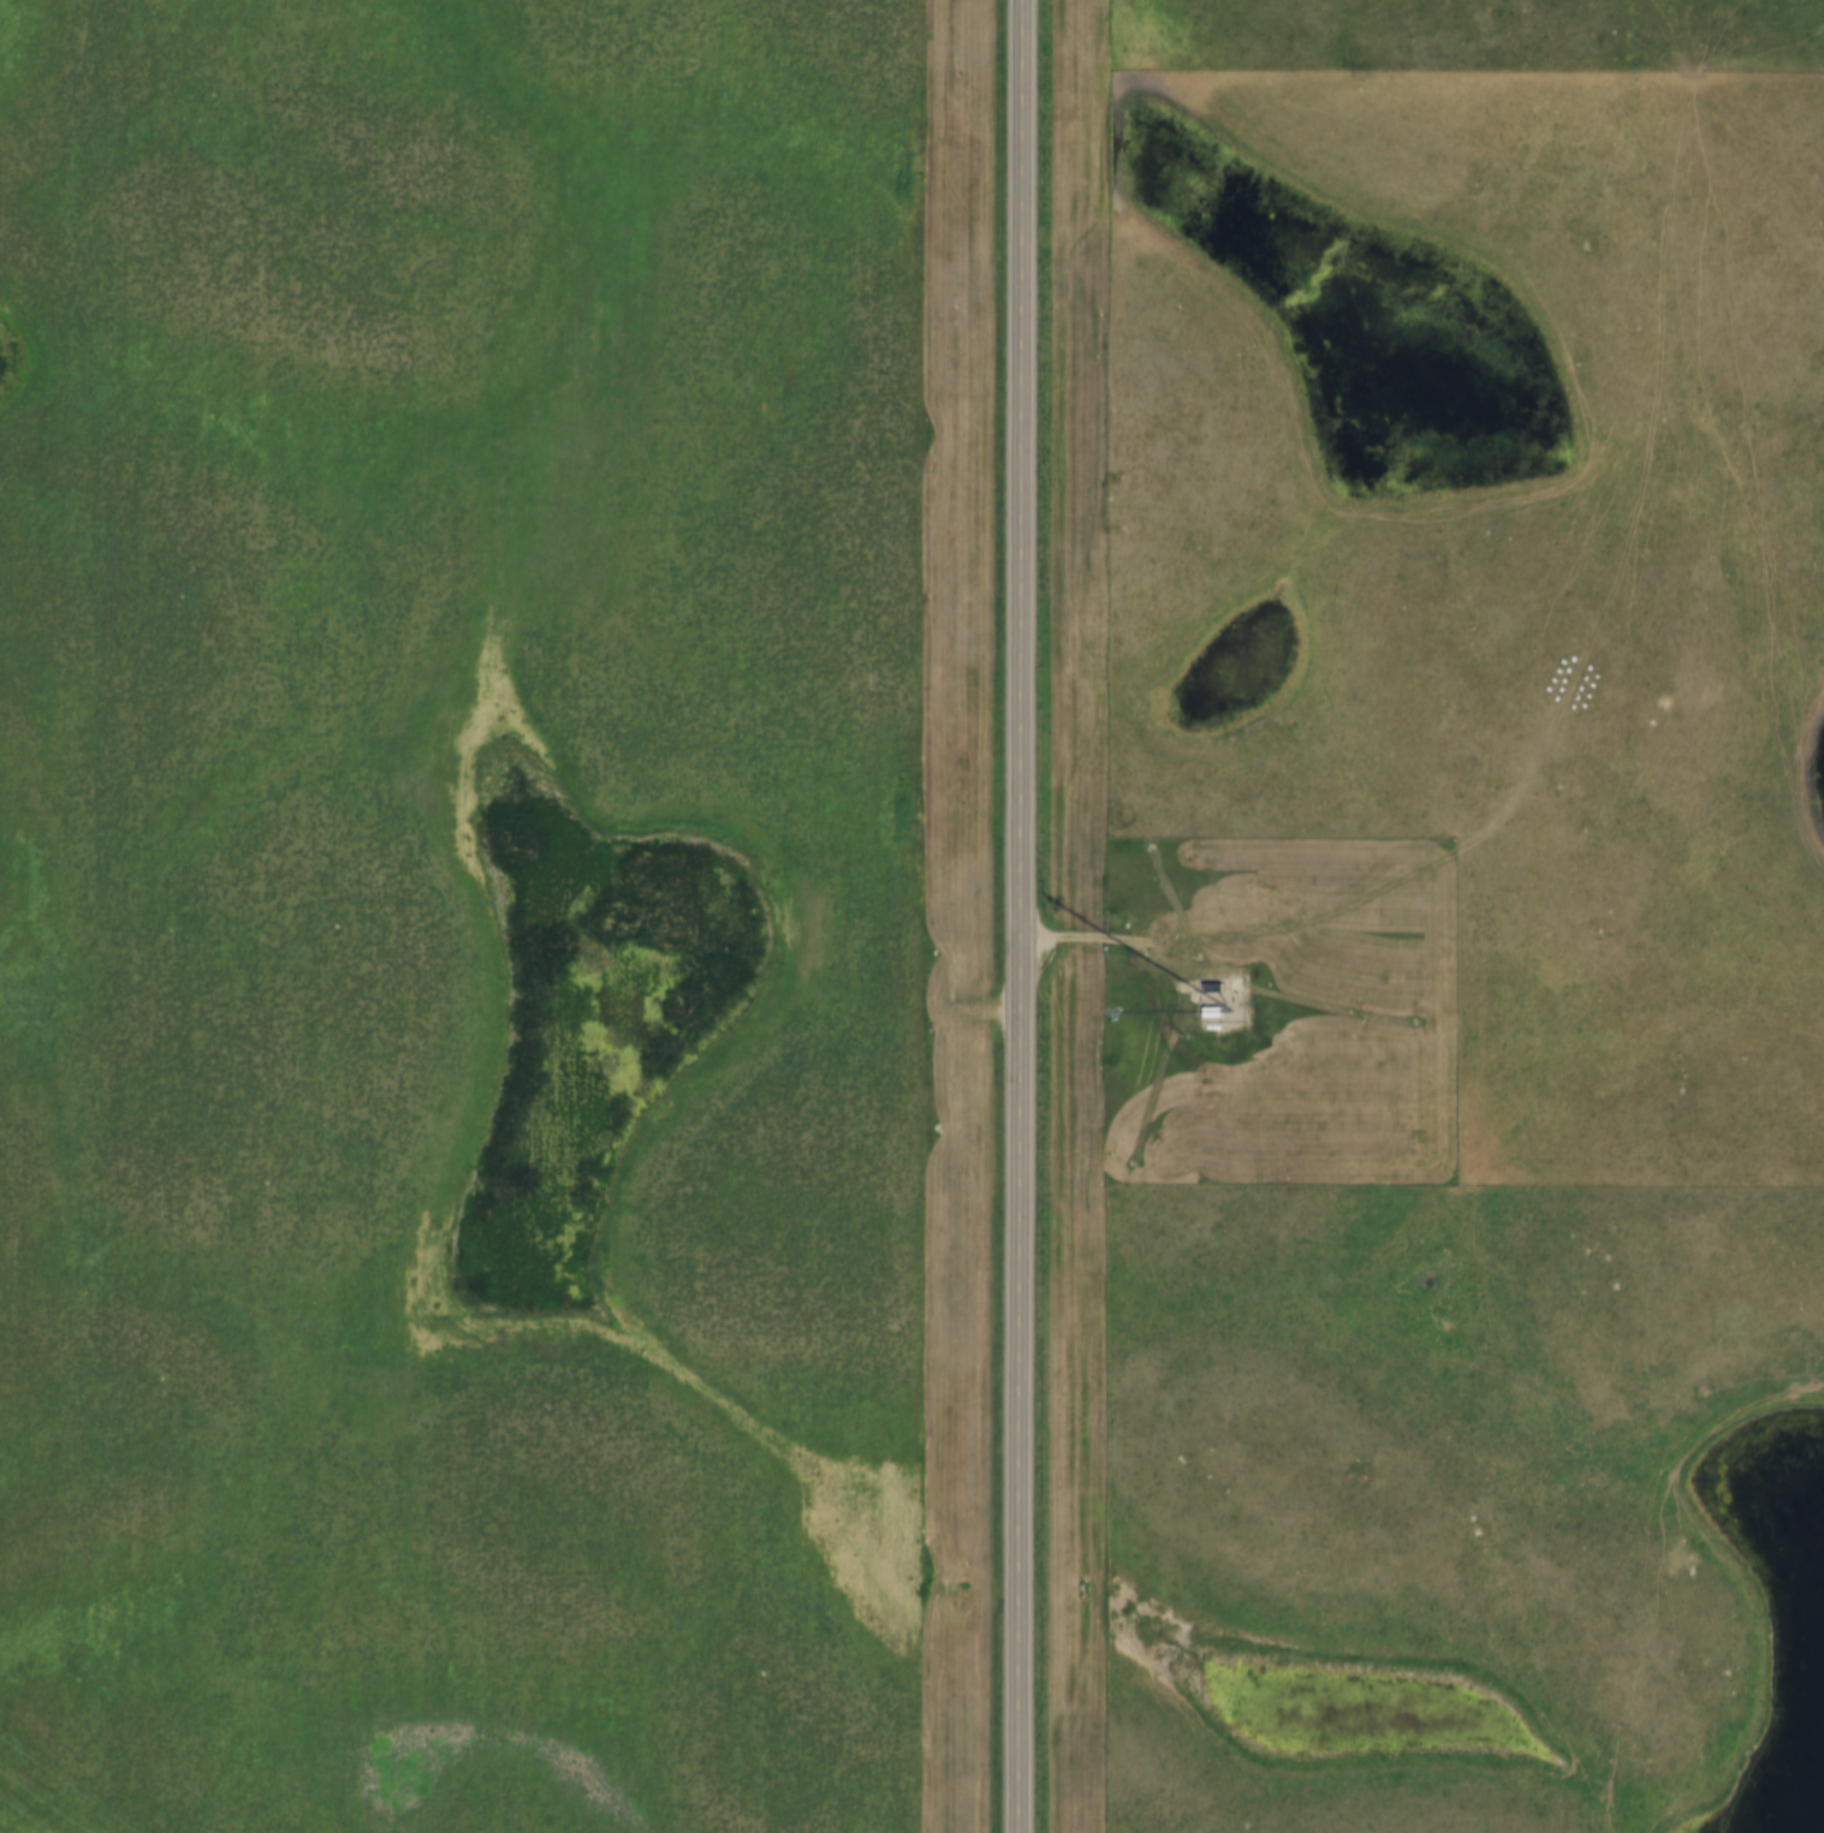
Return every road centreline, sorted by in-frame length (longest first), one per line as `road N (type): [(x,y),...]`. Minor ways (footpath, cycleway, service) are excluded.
road 1 (secondary): [(1022,1832),(1024,0)]

